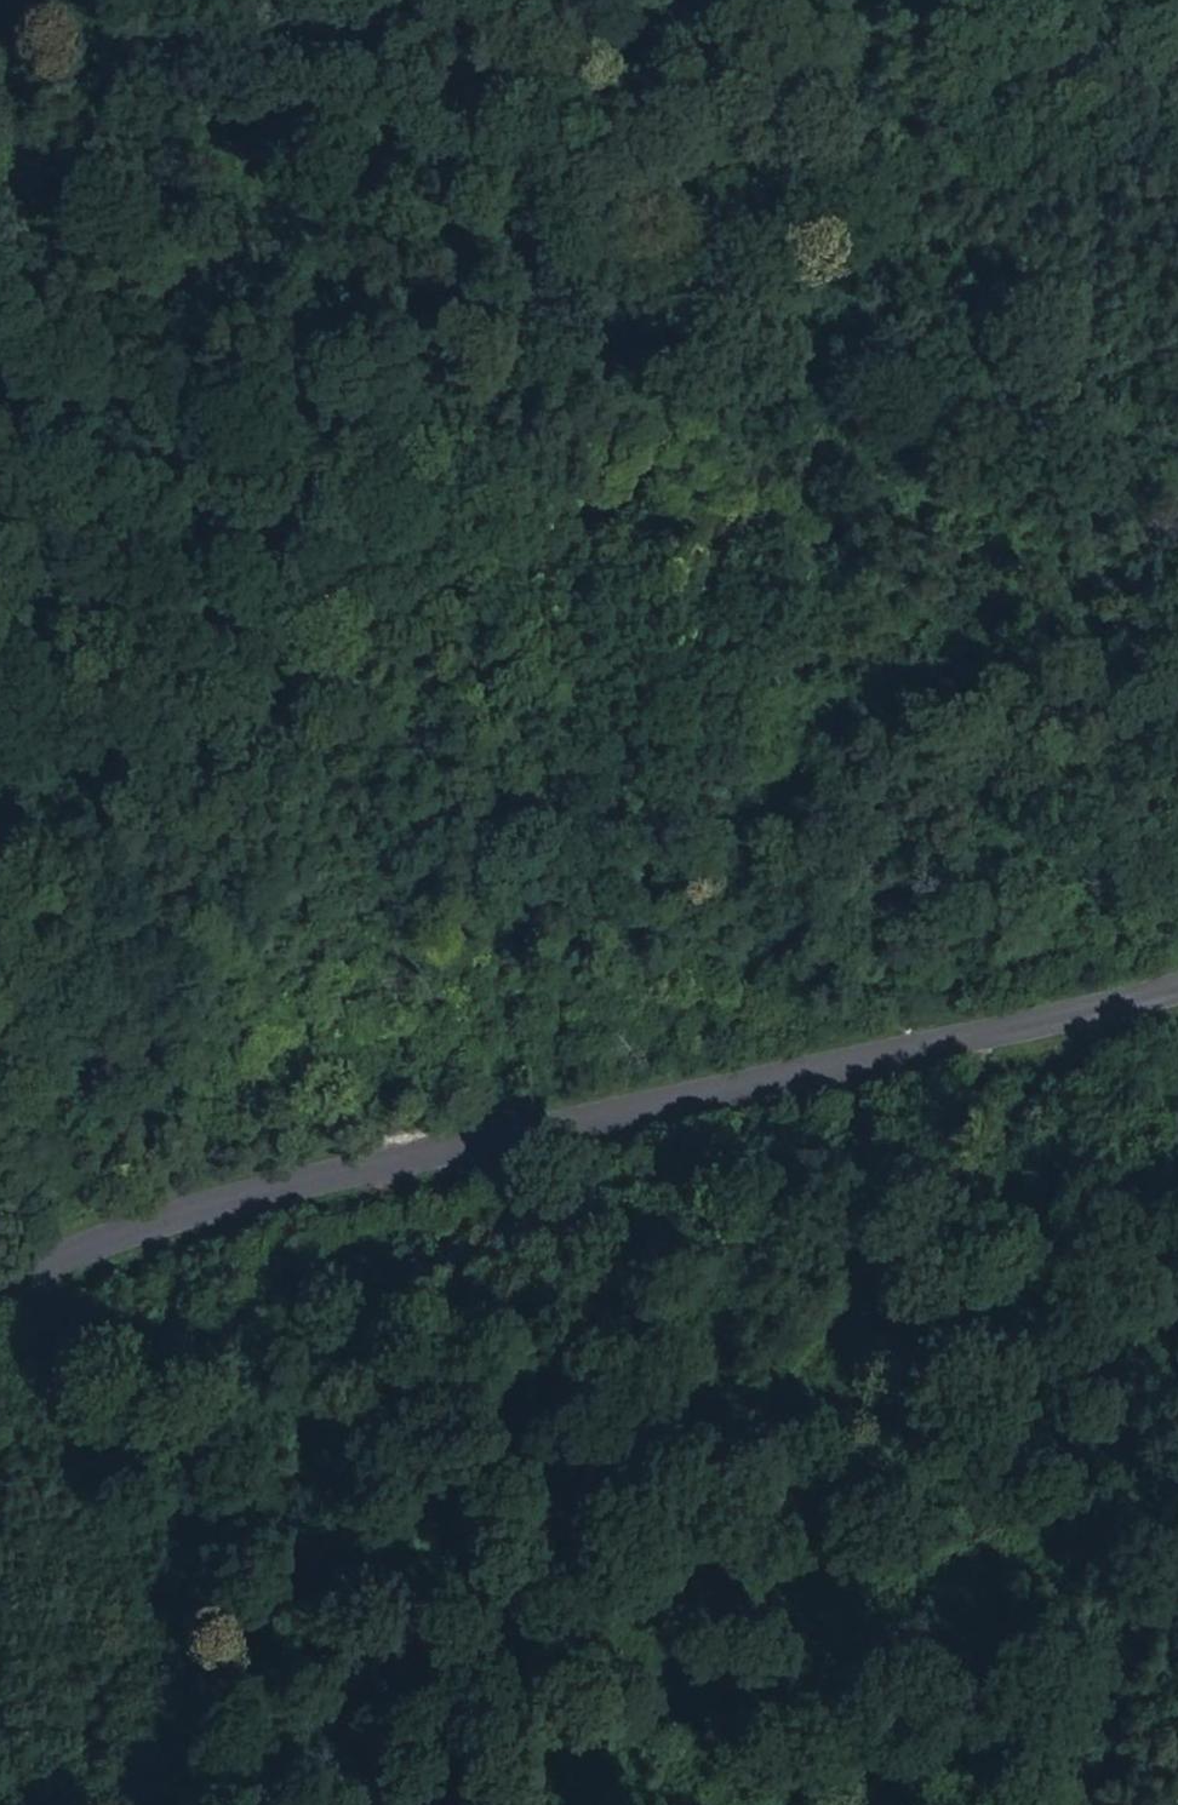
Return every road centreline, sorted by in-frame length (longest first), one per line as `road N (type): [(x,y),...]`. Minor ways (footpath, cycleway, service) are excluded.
road 1 (tertiary): [(0,1284),(138,1228),(262,1191),(1177,988)]
road 2 (track): [(586,0),(559,124),(593,182),(575,334),(462,420),(323,426),(168,403),(140,374),(0,334)]

